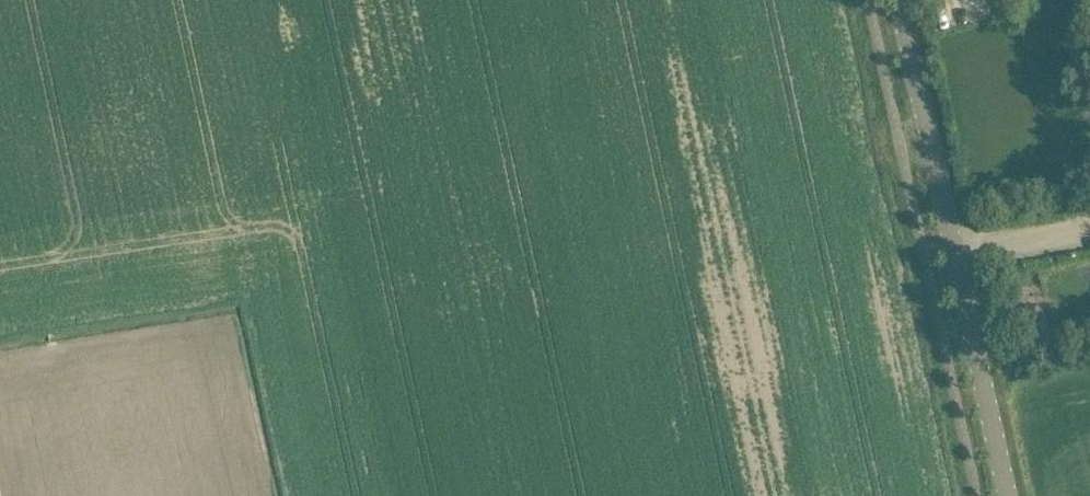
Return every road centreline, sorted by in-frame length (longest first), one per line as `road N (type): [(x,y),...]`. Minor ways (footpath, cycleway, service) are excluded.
road 1 (unclassified): [(1006,495),(898,0)]

